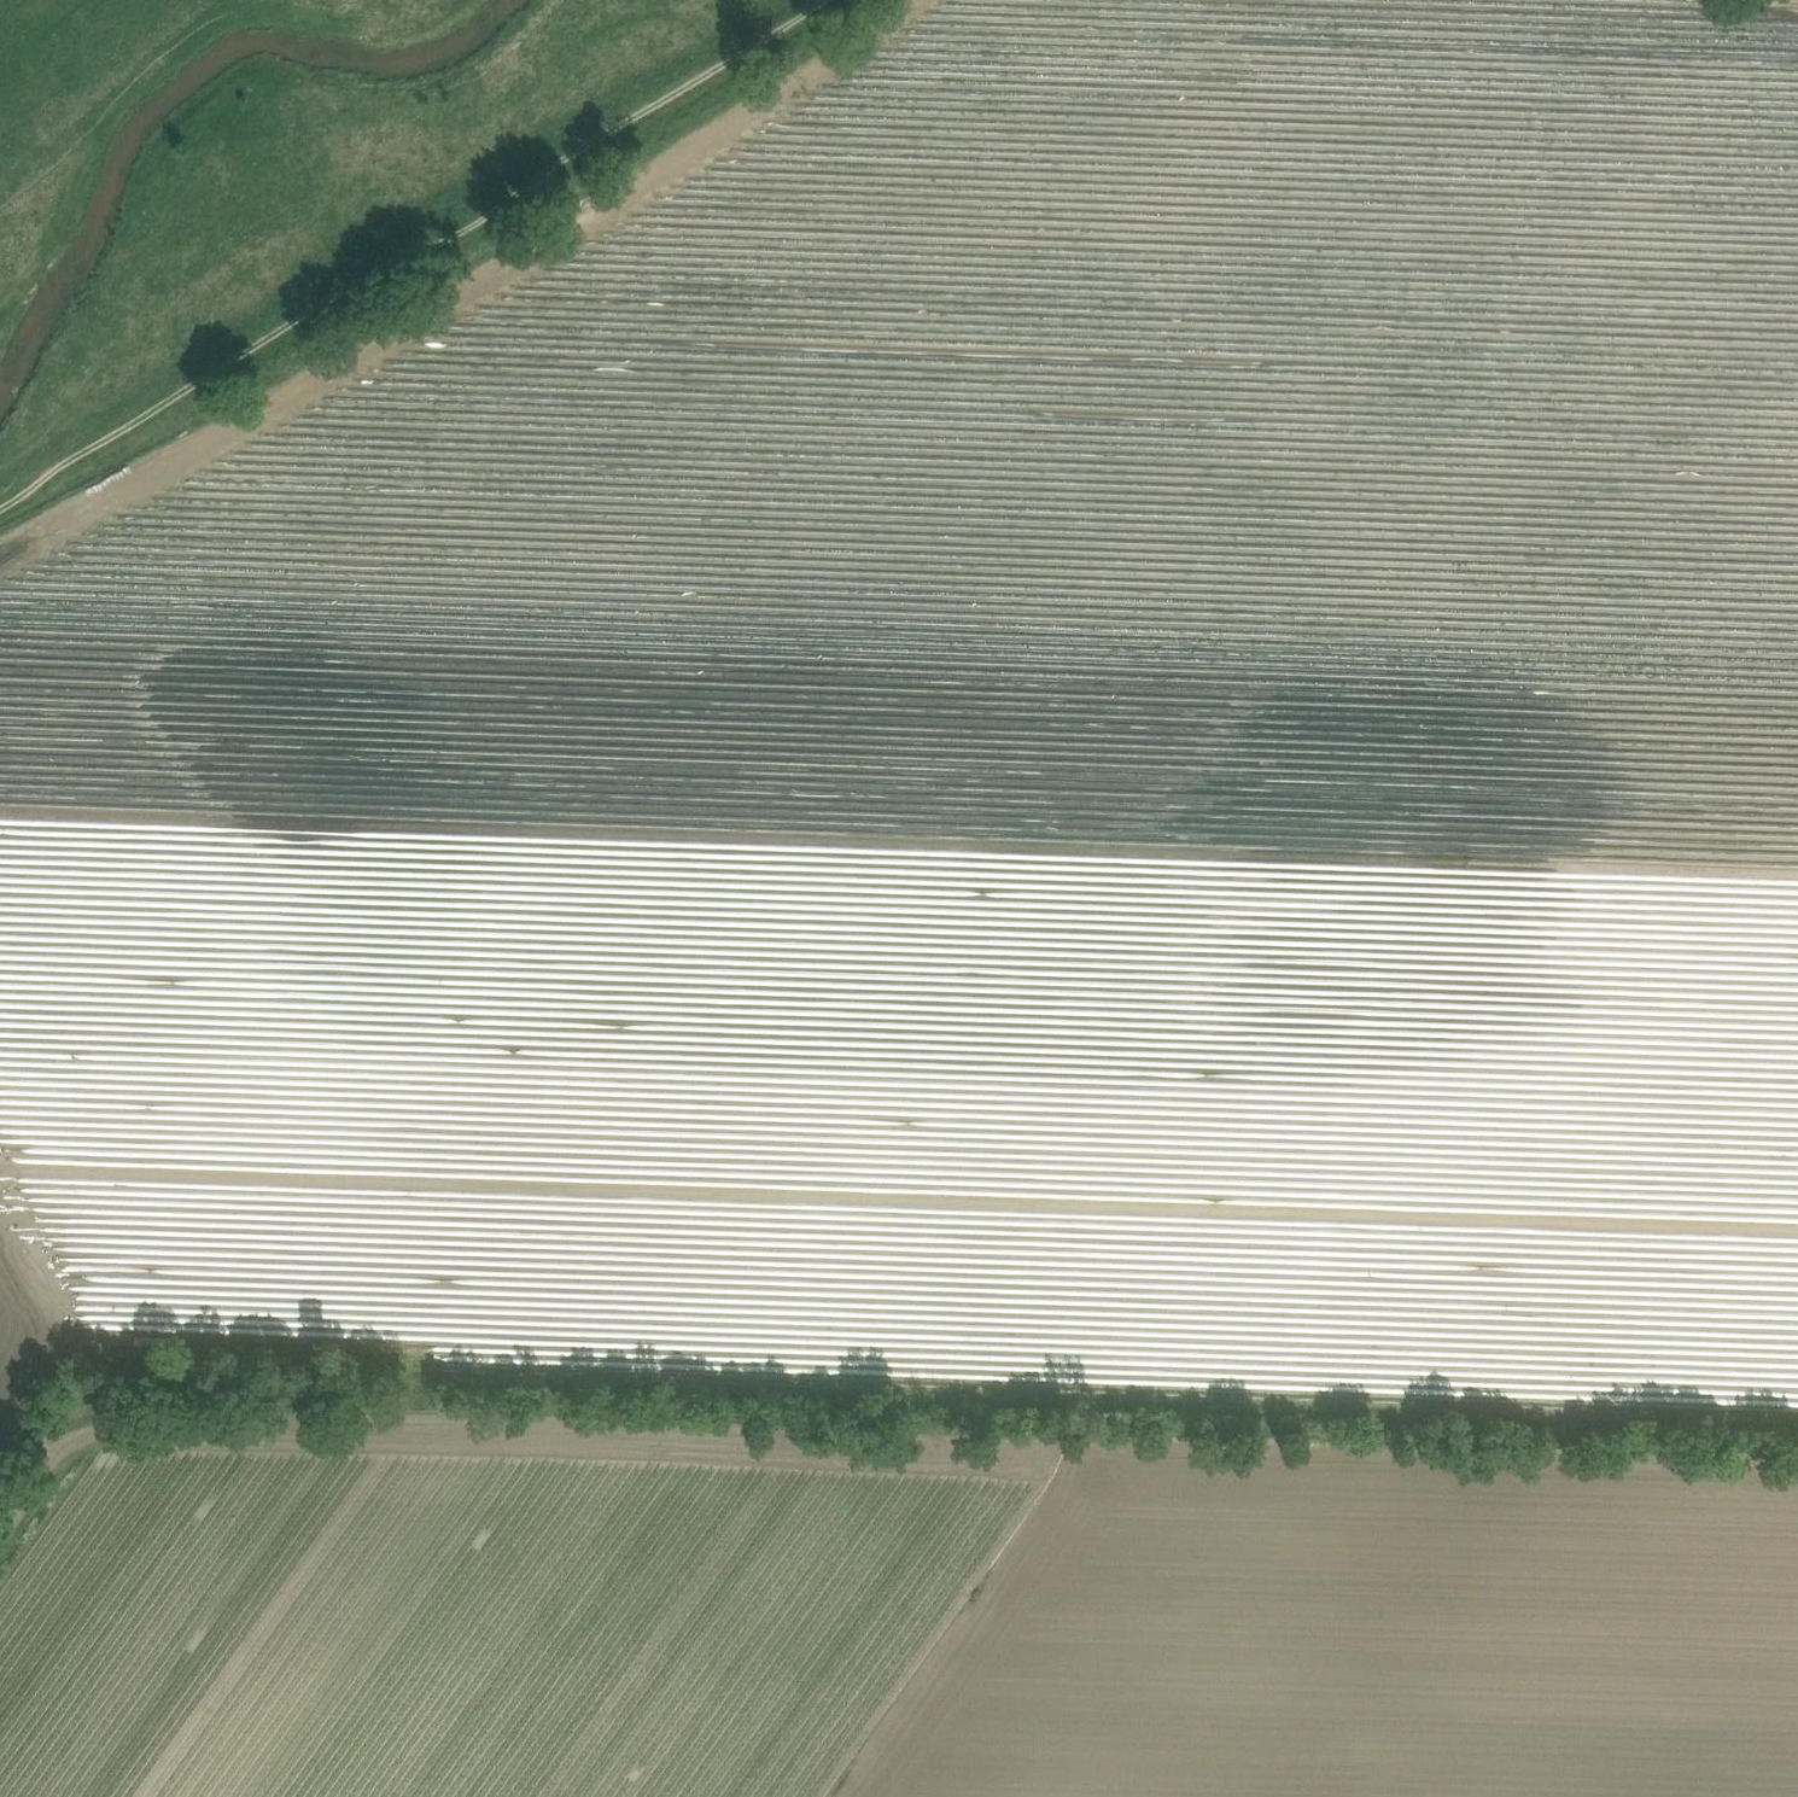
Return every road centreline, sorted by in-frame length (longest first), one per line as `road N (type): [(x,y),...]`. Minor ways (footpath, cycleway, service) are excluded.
road 1 (track): [(827,0),(68,461),(0,512)]
road 2 (track): [(0,1552),(73,1449)]

